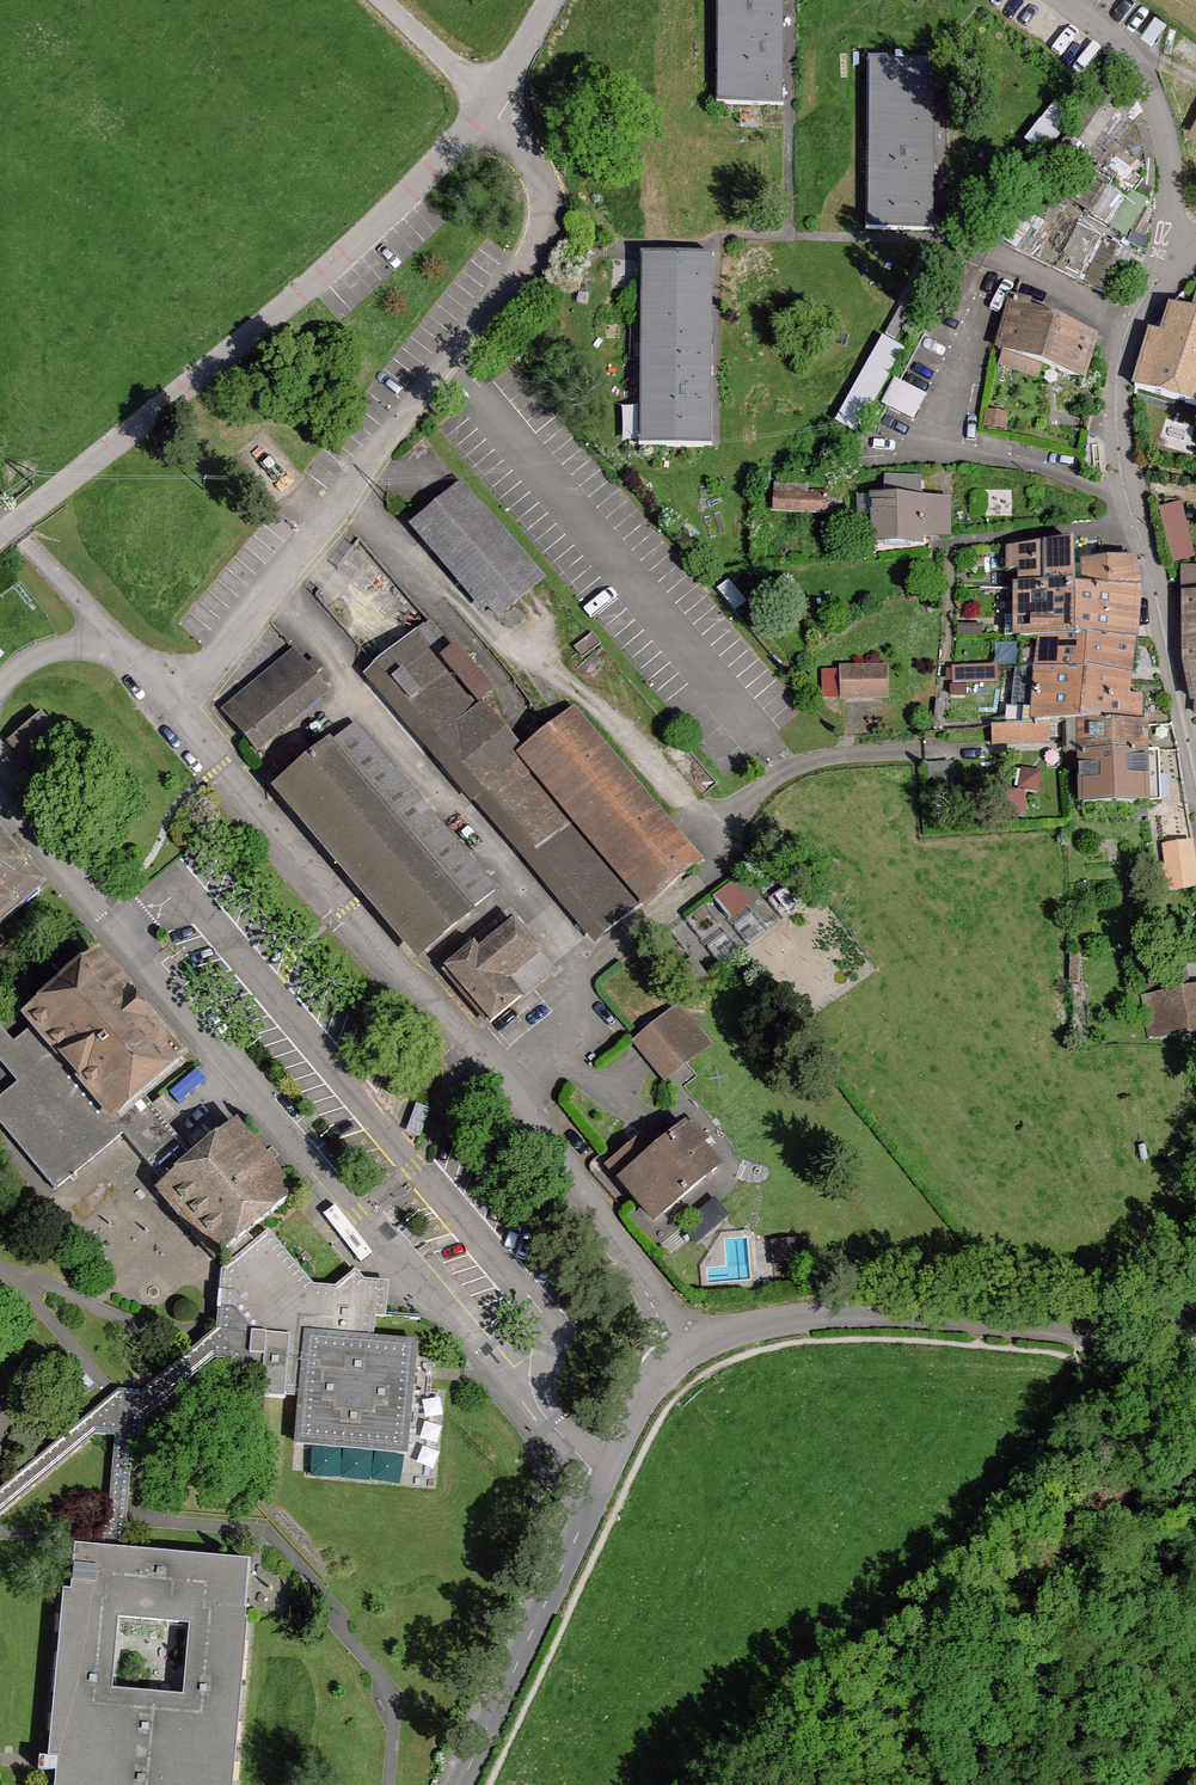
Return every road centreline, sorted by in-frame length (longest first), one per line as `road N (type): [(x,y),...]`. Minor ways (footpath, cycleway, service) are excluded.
road 1 (unclassified): [(0,780),(359,1211),(603,1481)]
road 2 (unclassified): [(174,712),(526,1121),(614,1234),(685,1355)]
road 3 (unclassified): [(493,102),(542,183),(536,248),(174,712)]
road 4 (unclassified): [(0,535),(306,289),(493,102)]
road 5 (unclassified): [(1195,1299),(1118,1331),(869,1313),(733,1333),(685,1355)]
road 6 (residential): [(1128,501),(1118,368),(1168,238),(1171,173),(1154,103),(1129,57)]
road 7 (tertiary): [(603,1481),(462,1784)]
road 8 (residential): [(1128,501),(1195,784)]
road 9 (unclassified): [(0,517),(118,640),(174,712)]
road 10 (track): [(683,808),(578,687),(496,640)]
road 11 (track): [(951,544),(943,675),(917,690)]
road 12 (unclassified): [(685,1355),(644,1404),(603,1481)]
road 13 (track): [(1150,1444),(1191,1348),(1193,1302)]
road 14 (track): [(388,0),(493,102)]

